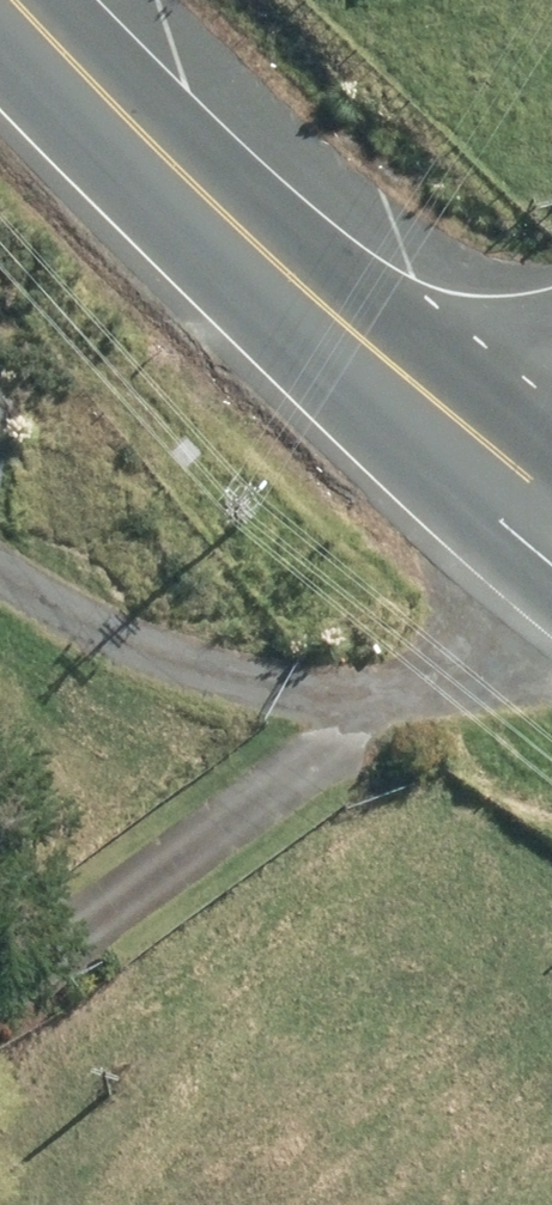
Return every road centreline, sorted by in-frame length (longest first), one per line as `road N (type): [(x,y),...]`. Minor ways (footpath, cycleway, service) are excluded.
road 1 (secondary): [(551,500),(186,167),(35,0)]
road 2 (track): [(0,962),(551,596)]
road 3 (track): [(0,548),(101,624),(223,660),(293,661),(487,443)]

